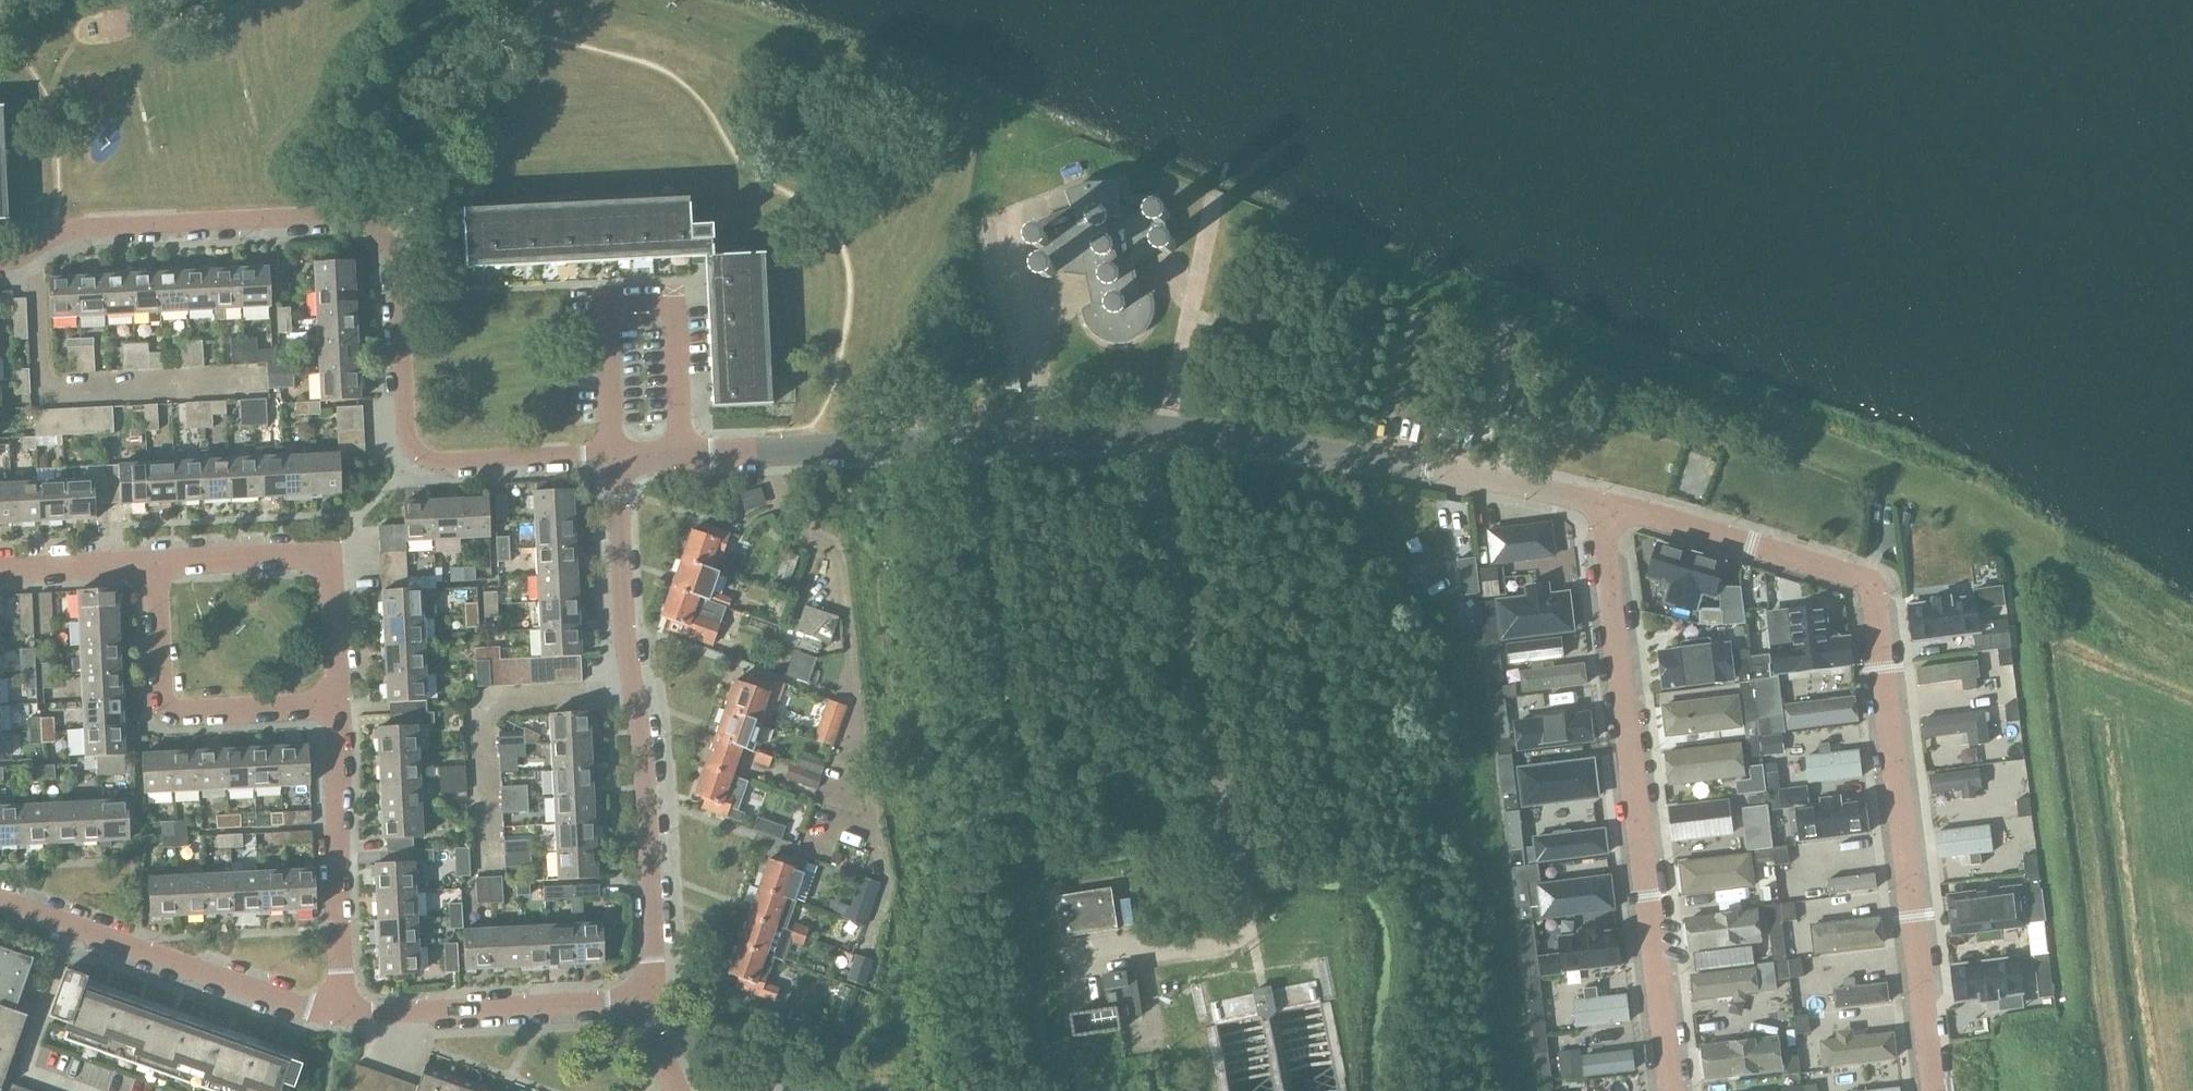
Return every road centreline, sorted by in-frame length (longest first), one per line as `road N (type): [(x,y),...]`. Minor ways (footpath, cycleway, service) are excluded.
road 1 (motorway): [(1021,0),(1251,1090)]
road 2 (motorway): [(1314,1090),(1084,0)]
road 3 (residential): [(683,453),(1126,433),(1329,450),(1602,507)]
road 4 (residential): [(616,455),(401,461),(398,296),(382,235),(365,224),(60,235),(13,277),(0,277)]
road 5 (residential): [(1602,507),(1672,1090)]
road 6 (residential): [(1935,1090),(1876,584)]
road 7 (residential): [(658,947),(623,628),(616,455)]
road 8 (residential): [(355,1021),(0,901)]
road 9 (residential): [(340,707),(336,551),(153,558)]
road 10 (residential): [(153,558),(165,715),(340,707)]
road 11 (residential): [(355,1021),(340,707)]
road 12 (residential): [(641,988),(608,999),(355,1021)]
road 13 (residential): [(1876,584),(1602,507)]
road 14 (residential): [(683,453),(676,288),(607,291)]
road 15 (residential): [(616,455),(607,291)]
road 16 (residential): [(0,565),(153,558)]

